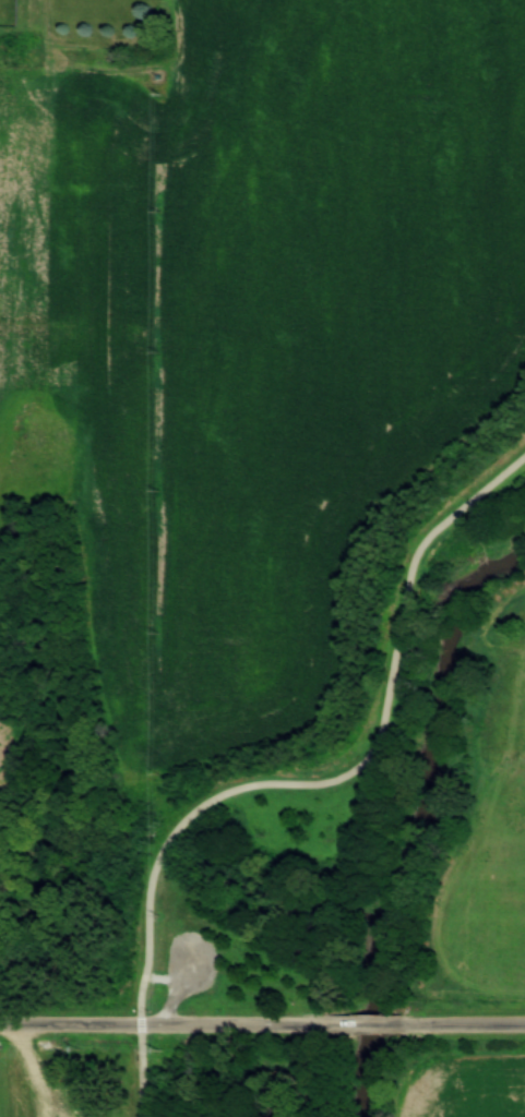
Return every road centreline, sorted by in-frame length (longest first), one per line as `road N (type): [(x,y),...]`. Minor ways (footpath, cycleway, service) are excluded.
road 1 (secondary): [(35,0),(33,71),(20,140),(0,183)]
road 2 (residential): [(188,1025),(0,1026)]
road 3 (residential): [(524,1025),(367,1025)]
road 4 (residential): [(335,1025),(188,1025)]

